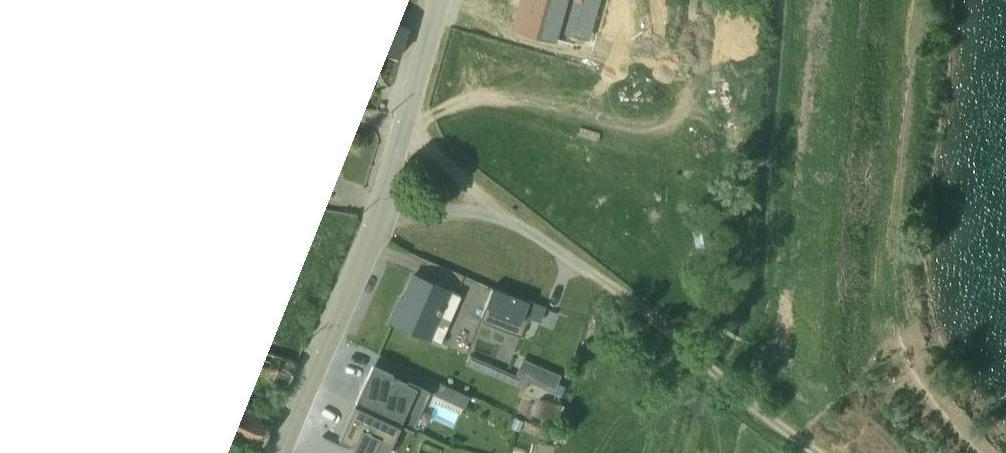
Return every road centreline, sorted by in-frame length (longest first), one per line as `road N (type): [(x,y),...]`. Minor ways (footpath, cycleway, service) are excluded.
road 1 (track): [(989,452),(939,404),(893,335),(893,254),(921,0)]
road 2 (track): [(590,277),(806,452)]
road 3 (residential): [(377,224),(284,452)]
road 4 (residential): [(443,0),(377,224)]
road 5 (unclassified): [(377,224),(422,214),(494,219),(590,277)]
road 6 (track): [(407,134),(494,219)]

